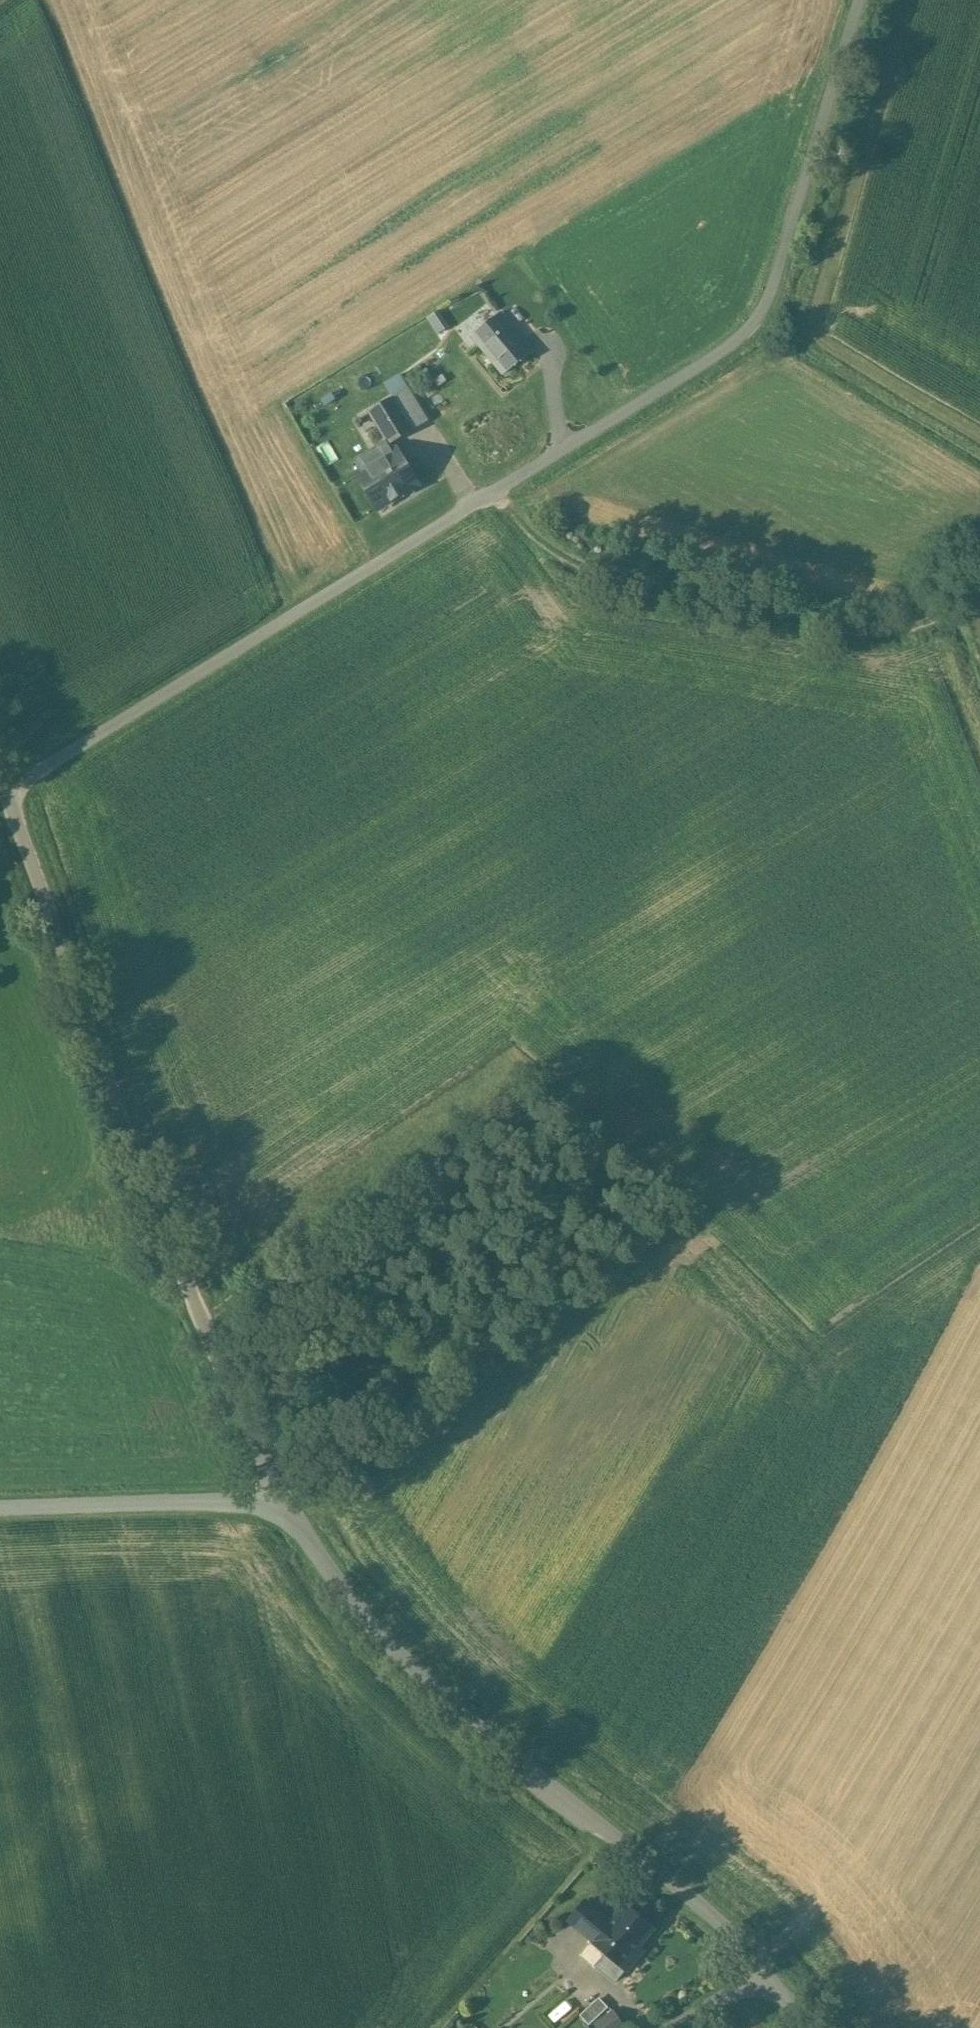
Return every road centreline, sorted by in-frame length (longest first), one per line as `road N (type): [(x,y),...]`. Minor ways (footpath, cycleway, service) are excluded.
road 1 (unclassified): [(856,0),(773,288),(737,341),(15,790)]
road 2 (unclassified): [(15,790),(273,1502)]
road 3 (unclassified): [(273,1502),(434,1689),(721,1923),(767,1974)]
road 4 (track): [(486,497),(602,576),(844,627),(893,629),(979,587)]
road 5 (unclassified): [(273,1502),(0,1509)]

